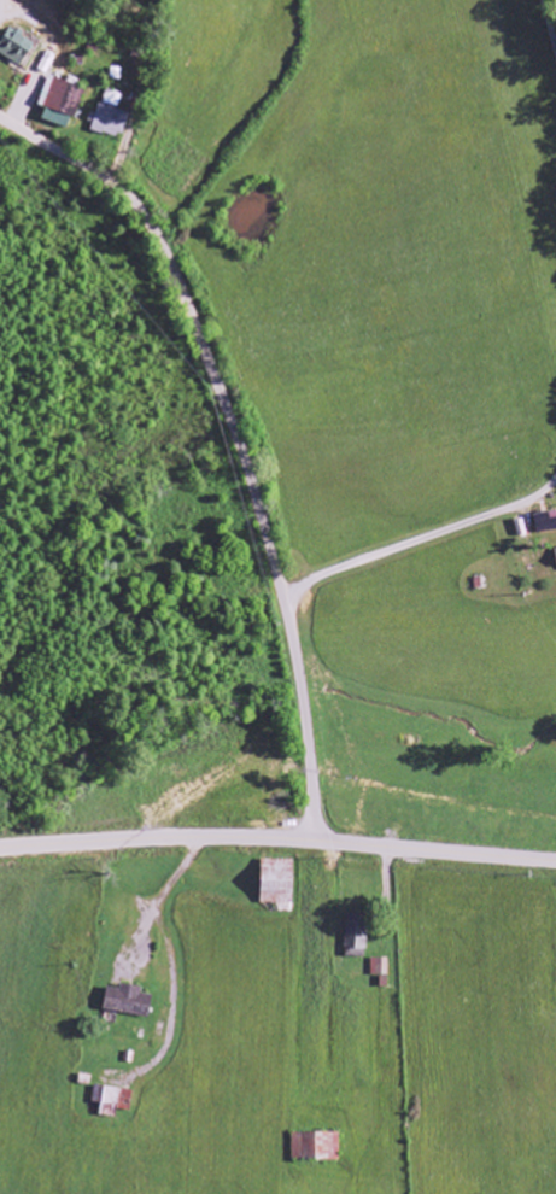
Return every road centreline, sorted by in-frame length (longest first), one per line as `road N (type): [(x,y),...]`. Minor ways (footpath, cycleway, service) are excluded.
road 1 (residential): [(315,841),(300,687),(270,548),(180,286),(154,233),(118,188),(0,117)]
road 2 (secondary): [(555,860),(256,837),(0,846)]

